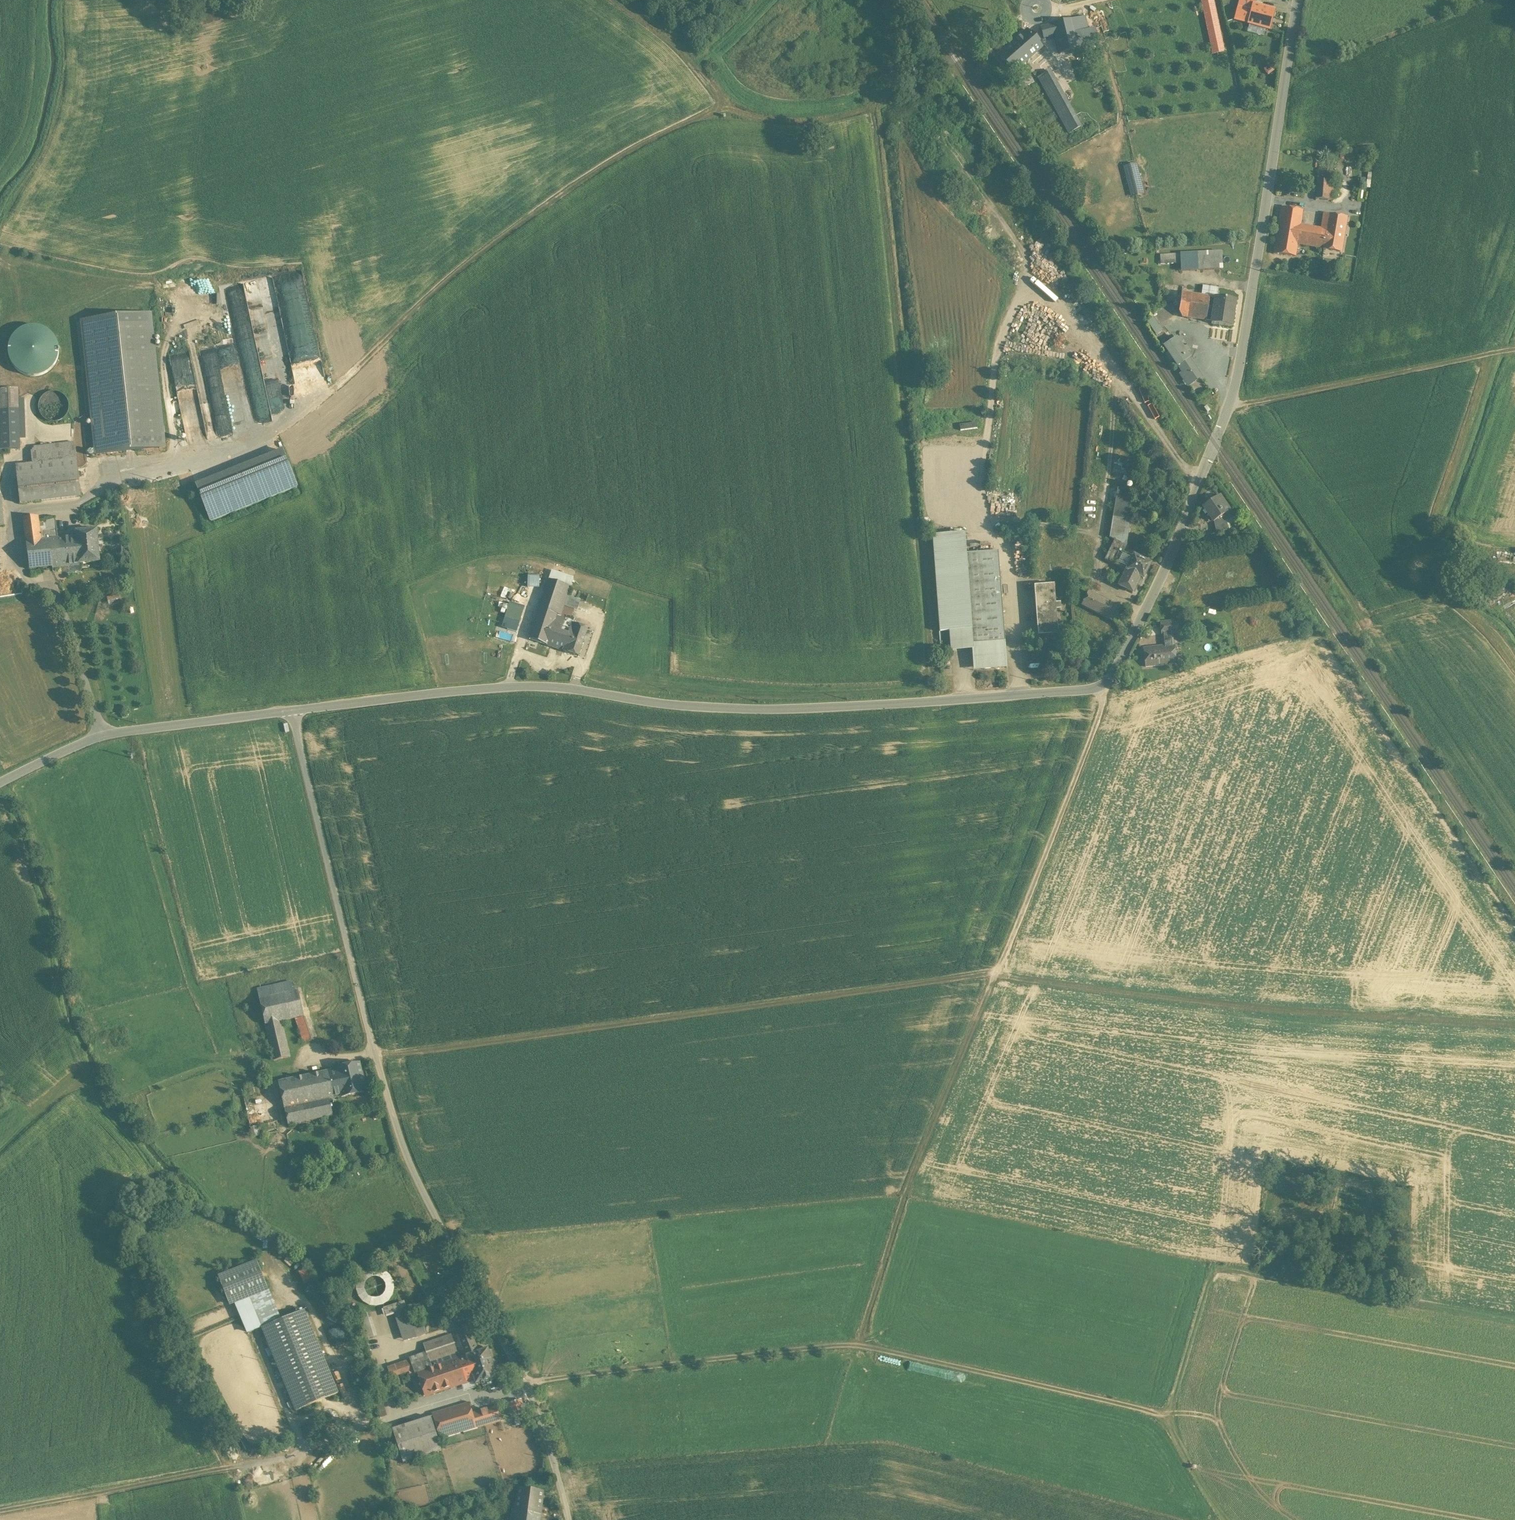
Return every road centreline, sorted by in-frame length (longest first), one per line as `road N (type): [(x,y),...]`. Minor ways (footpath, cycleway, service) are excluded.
road 1 (tertiary): [(0,782),(102,734),(471,690),(545,685),(753,711),(1104,688),(1164,572),(1237,379),(1297,0)]
road 2 (track): [(381,1063),(996,978),(1514,1025)]
road 3 (track): [(523,1386),(874,1347),(1176,1413),(1225,1269),(1514,1319)]
road 4 (track): [(874,1347),(922,1186),(1071,829),(1104,688)]
road 5 (track): [(871,106),(932,700)]
road 6 (track): [(740,113),(674,125),(617,158),(475,257),(325,395)]
road 7 (track): [(614,0),(673,41),(740,113),(781,124),(827,122),(871,106),(966,52)]
road 8 (track): [(1229,406),(1514,349)]

